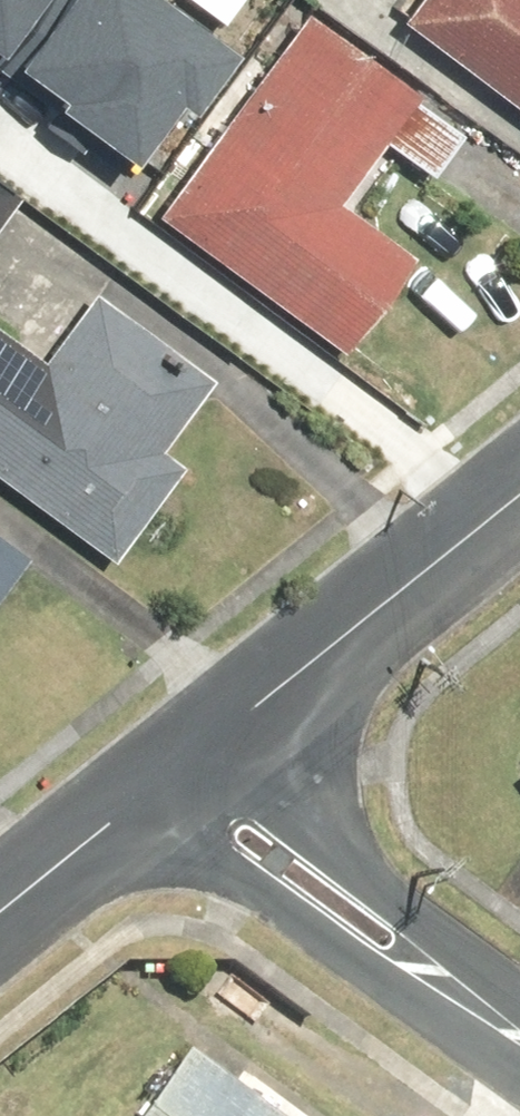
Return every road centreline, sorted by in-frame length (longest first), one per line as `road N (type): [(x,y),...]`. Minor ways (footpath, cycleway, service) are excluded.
road 1 (residential): [(164,772),(519,488)]
road 2 (residential): [(519,1033),(164,772)]
road 3 (residential): [(0,904),(164,772)]

